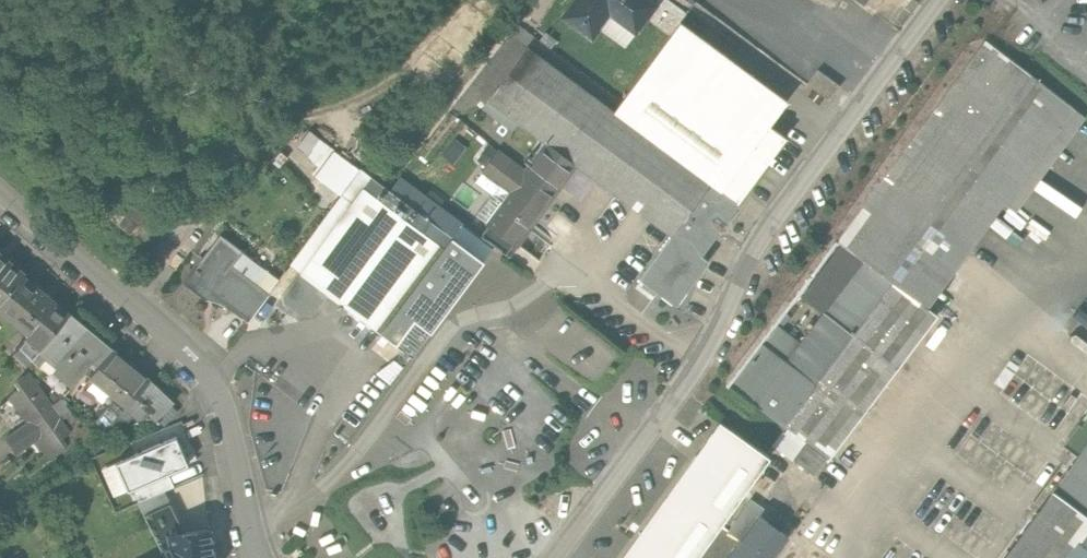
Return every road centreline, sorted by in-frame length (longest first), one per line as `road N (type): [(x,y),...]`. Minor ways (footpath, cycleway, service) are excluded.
road 1 (unclassified): [(962,0),(572,557)]
road 2 (unclassified): [(0,196),(214,388),(256,557)]

